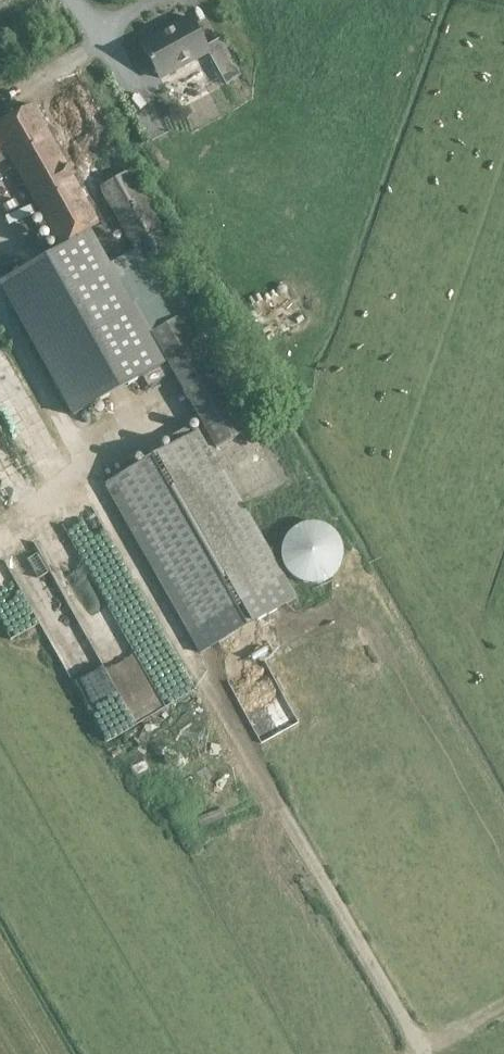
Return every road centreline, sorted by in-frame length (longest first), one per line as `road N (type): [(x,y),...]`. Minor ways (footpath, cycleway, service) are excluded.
road 1 (track): [(0,103),(107,42)]

